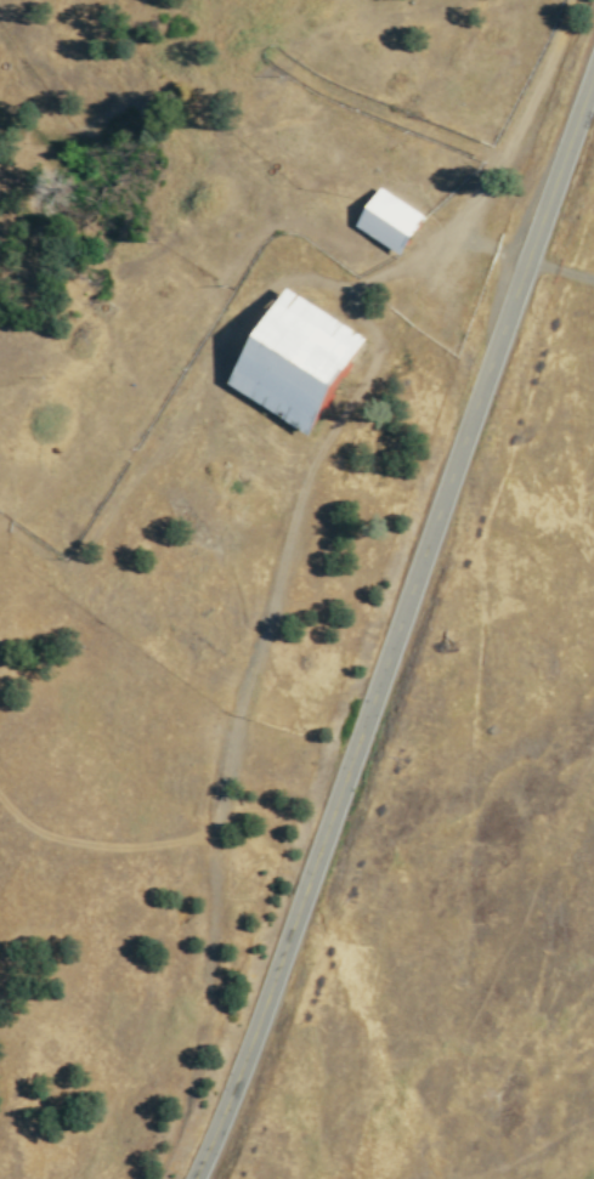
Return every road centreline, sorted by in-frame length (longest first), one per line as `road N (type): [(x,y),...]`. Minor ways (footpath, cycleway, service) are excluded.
road 1 (tertiary): [(188,1178),(242,1056),(593,67)]
road 2 (track): [(464,221),(570,0)]
road 3 (track): [(219,817),(200,832),(160,843),(79,841),(29,826),(0,795)]

